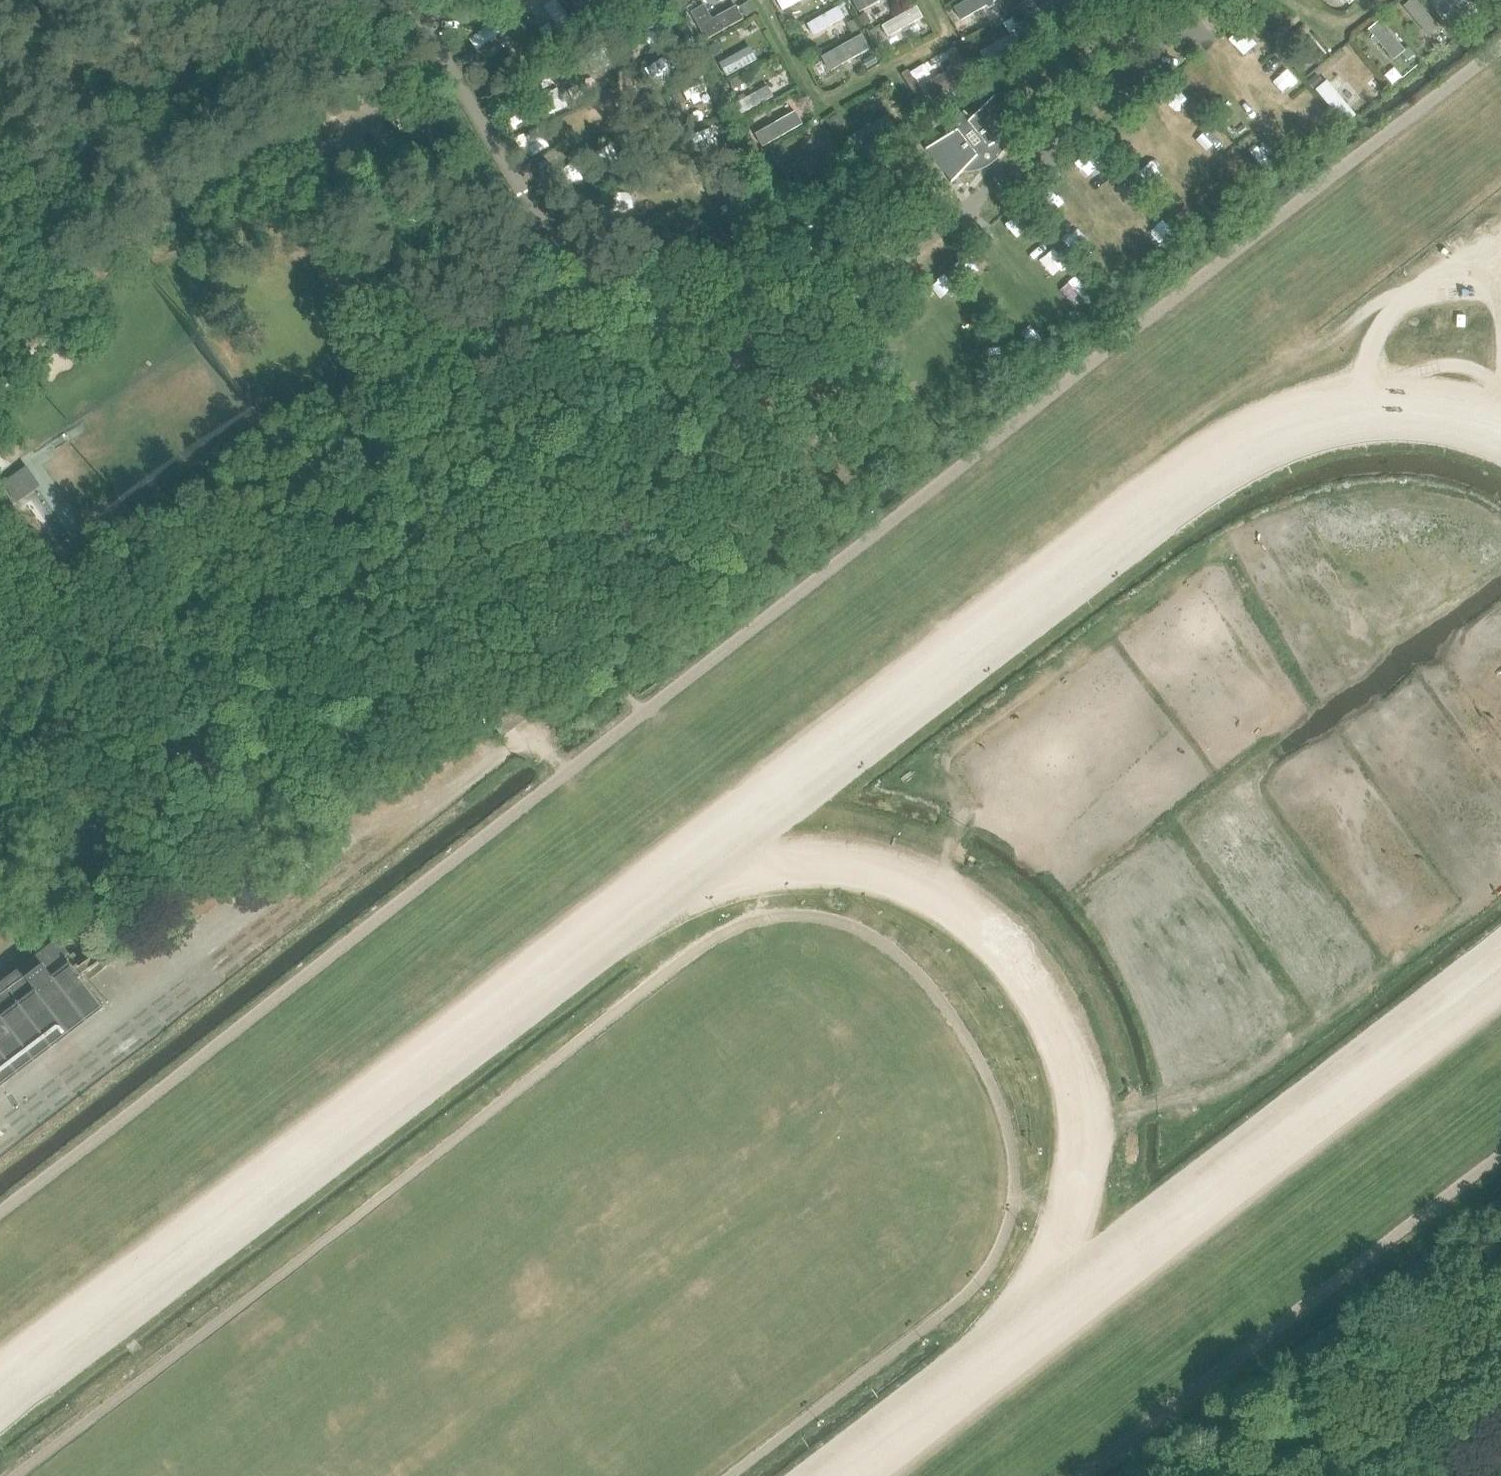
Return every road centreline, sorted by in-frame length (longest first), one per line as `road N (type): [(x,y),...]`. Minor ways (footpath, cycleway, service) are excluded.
road 1 (track): [(0,862),(573,421)]
road 2 (track): [(573,421),(616,440),(672,533),(658,578),(601,640),(570,650),(491,622),(463,563),(457,512)]
road 3 (track): [(221,366),(345,481),(386,563)]

